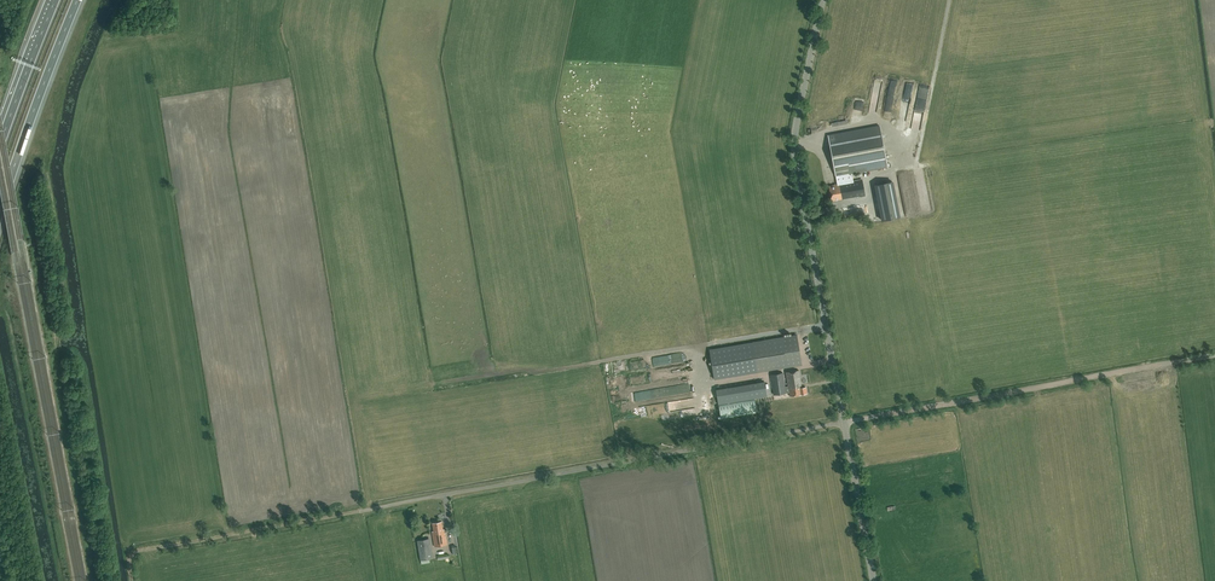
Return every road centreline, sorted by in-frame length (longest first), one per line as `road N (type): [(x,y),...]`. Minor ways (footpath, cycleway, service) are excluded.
road 1 (unclassified): [(360,511),(844,422)]
road 2 (tertiary): [(844,422),(795,156),(823,0)]
road 3 (track): [(1214,355),(844,422)]
road 4 (track): [(132,580),(128,554),(360,511)]
road 5 (motorway): [(0,211),(79,0)]
road 6 (track): [(116,580),(78,371)]
road 7 (tertiary): [(873,580),(844,422)]
road 8 (motorway): [(55,0),(2,139)]
road 9 (track): [(949,0),(921,140)]

